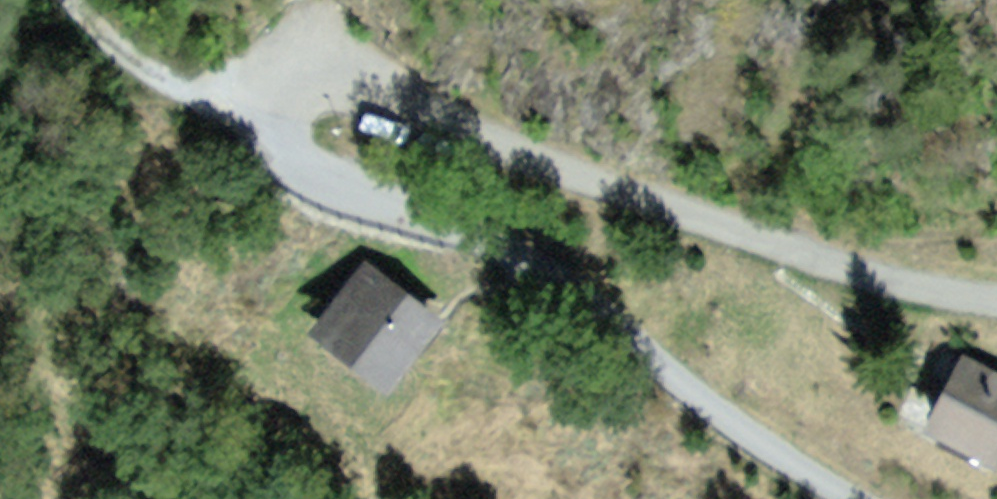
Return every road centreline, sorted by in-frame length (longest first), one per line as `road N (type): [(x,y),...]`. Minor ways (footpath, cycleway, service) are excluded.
road 1 (unclassified): [(278,124),(275,87),(292,61),(324,51),(358,59),(475,131),(794,247),(996,302)]
road 2 (unclassified): [(278,124),(295,171),(350,205),(558,272),(736,427),(860,498)]
road 3 (track): [(71,0),(154,76),(227,112),(278,124)]

